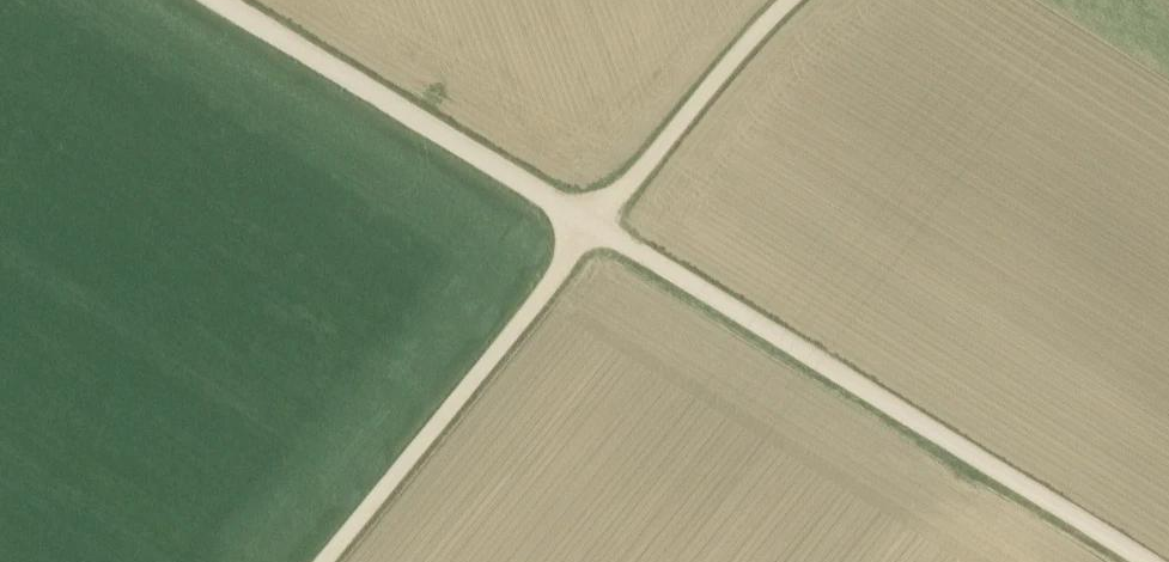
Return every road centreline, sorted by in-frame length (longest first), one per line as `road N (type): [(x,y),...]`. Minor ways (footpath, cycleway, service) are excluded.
road 1 (track): [(217,0),(1133,561)]
road 2 (track): [(594,228),(330,561)]
road 3 (track): [(594,228),(786,0)]

